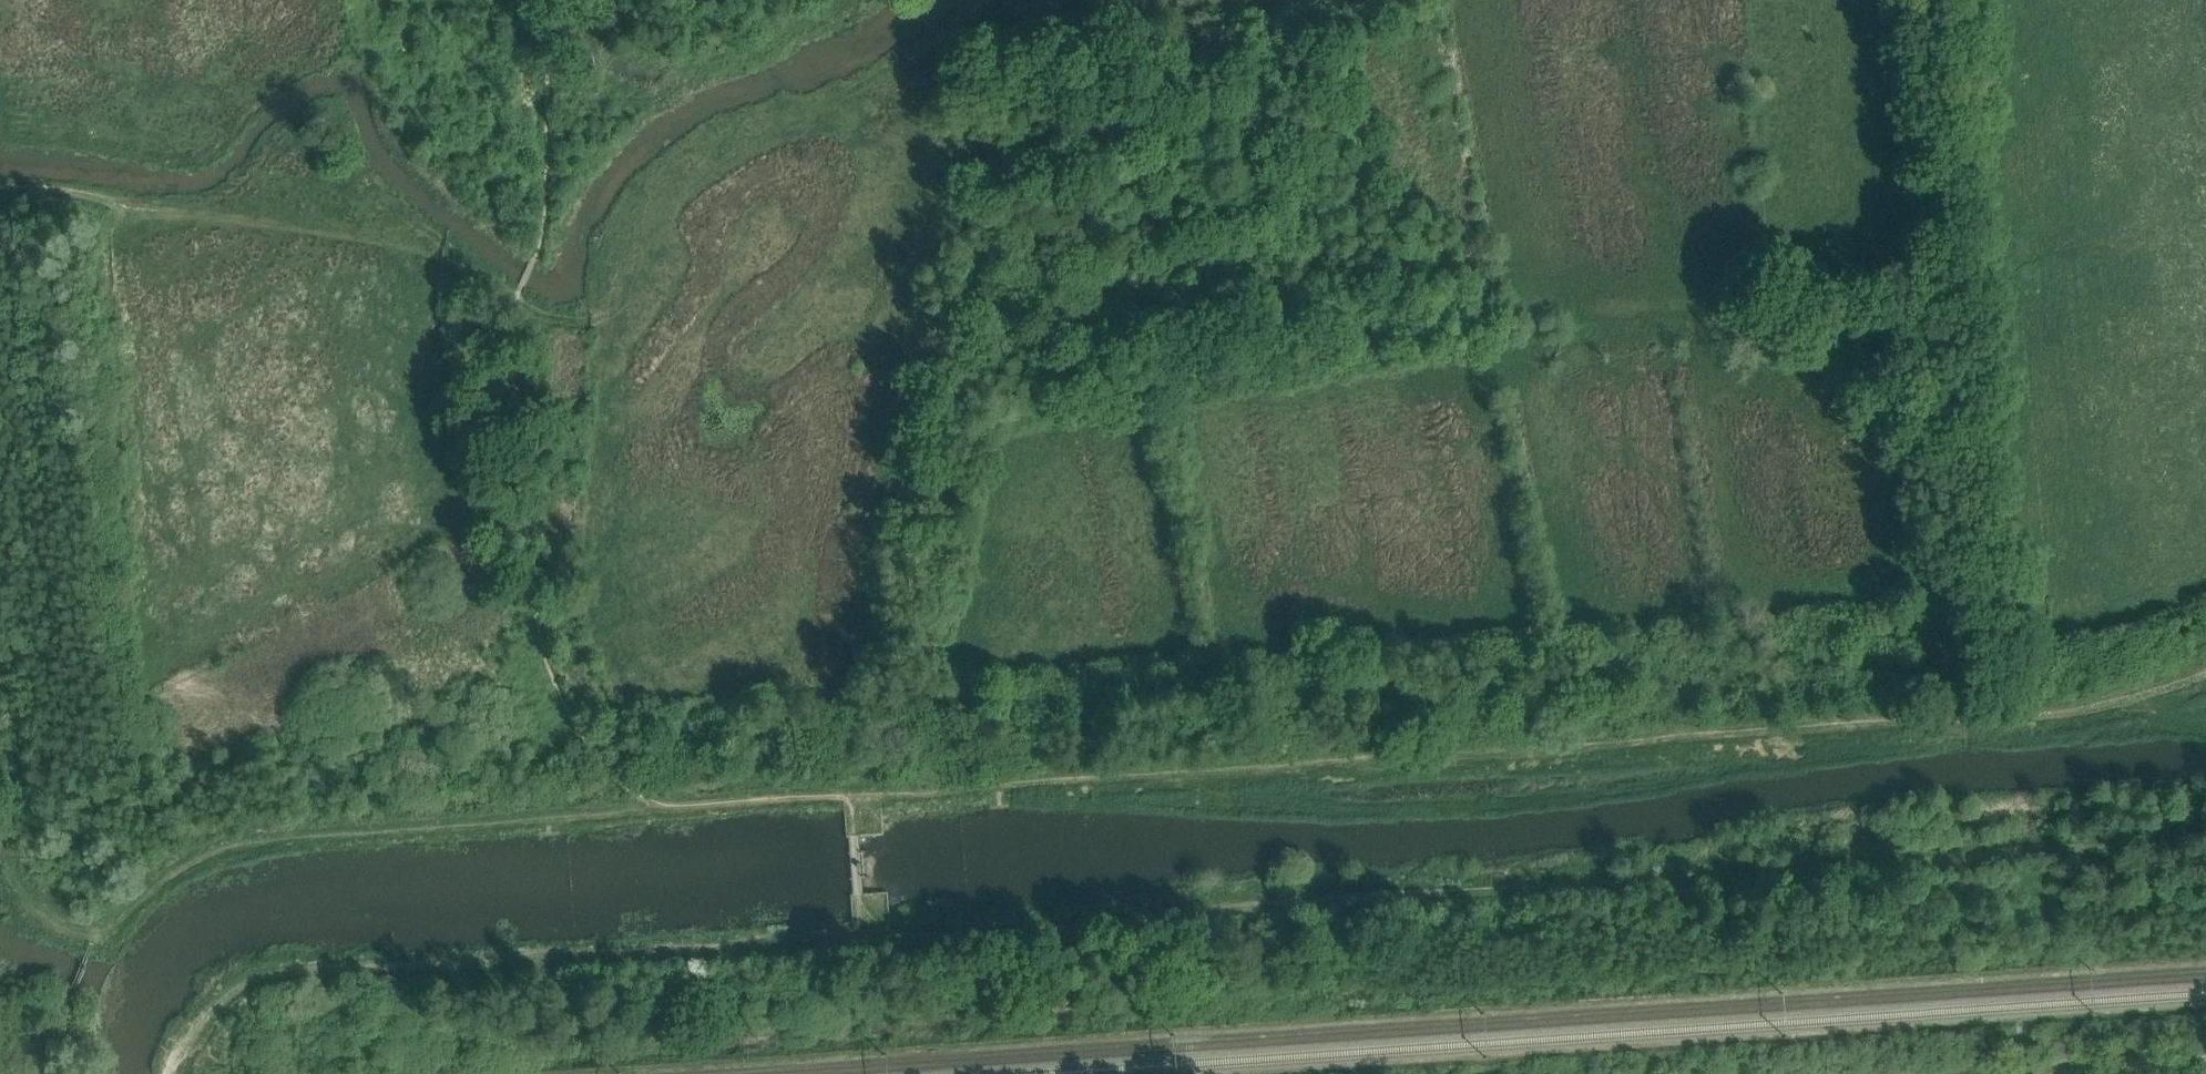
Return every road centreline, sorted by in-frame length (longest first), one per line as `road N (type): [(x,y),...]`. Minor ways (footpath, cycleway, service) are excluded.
road 1 (track): [(0,844),(31,902),(68,928),(86,930),(131,908),(185,865),(249,843),(548,815)]
road 2 (track): [(2063,1073),(2205,1055)]

